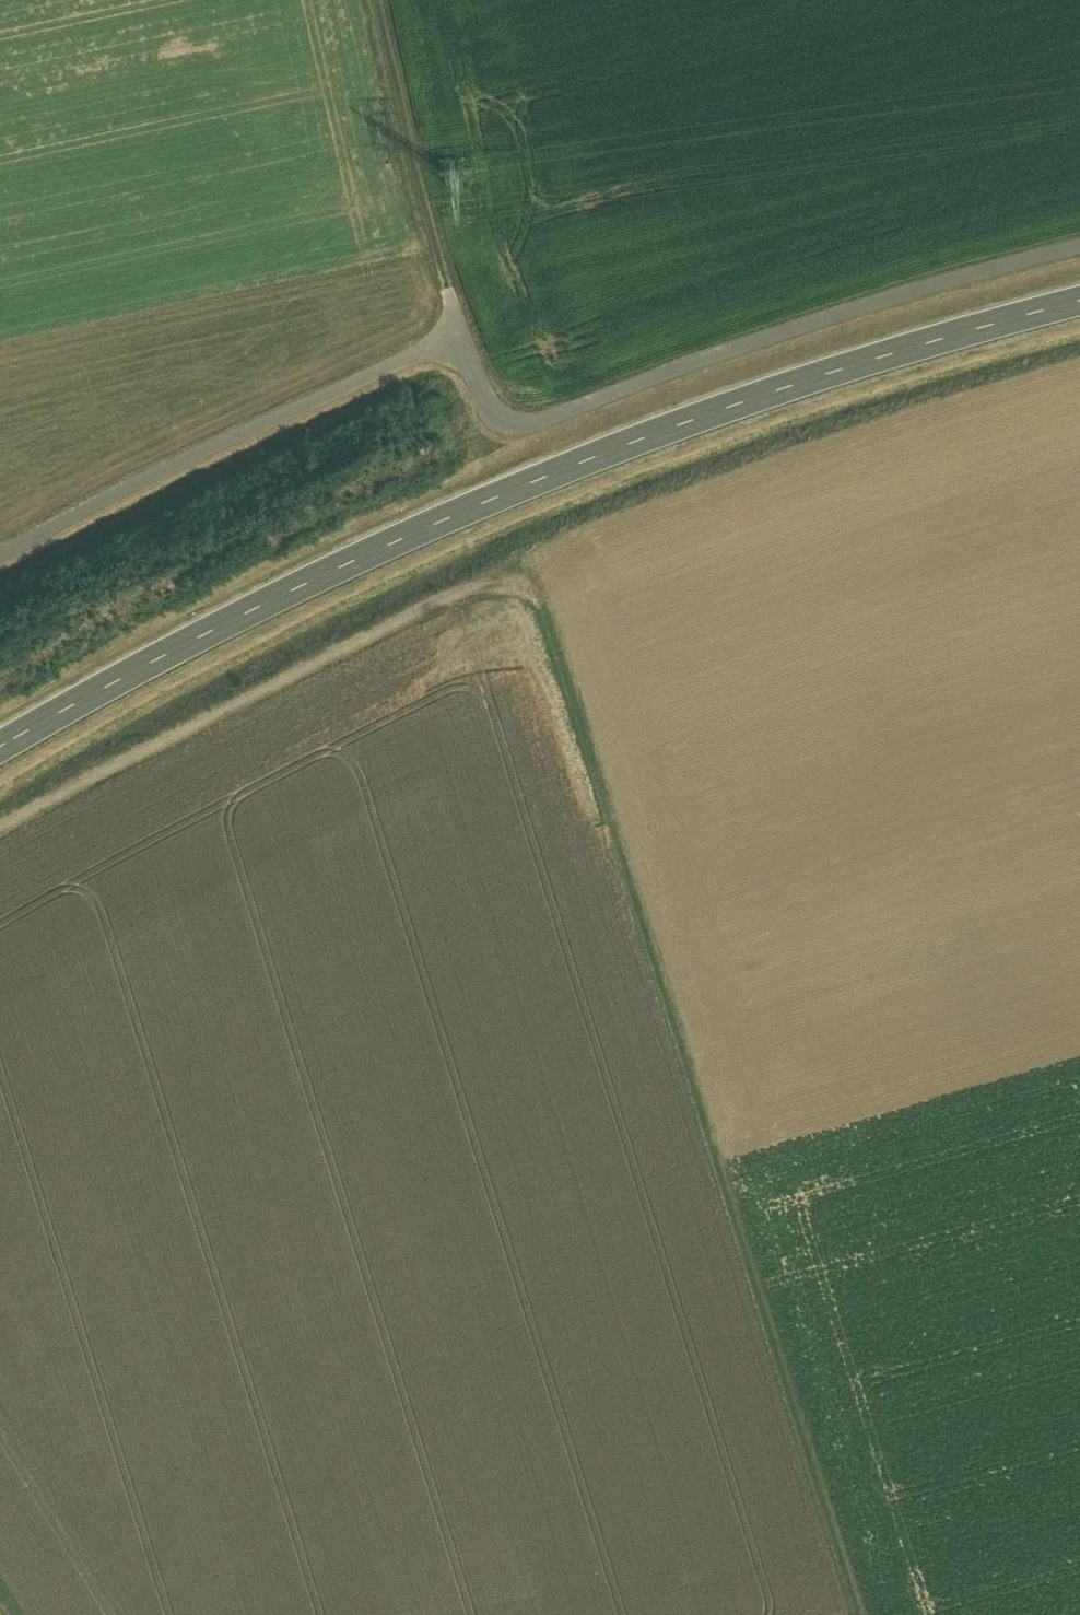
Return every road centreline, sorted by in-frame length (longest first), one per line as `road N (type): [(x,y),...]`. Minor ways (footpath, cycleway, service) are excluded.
road 1 (track): [(859,1614),(728,1152),(554,627),(531,594),(519,585),(478,587),(0,829)]
road 2 (secondary): [(1079,300),(924,342),(521,487),(278,595),(0,745)]
road 3 (track): [(461,338),(378,0)]

